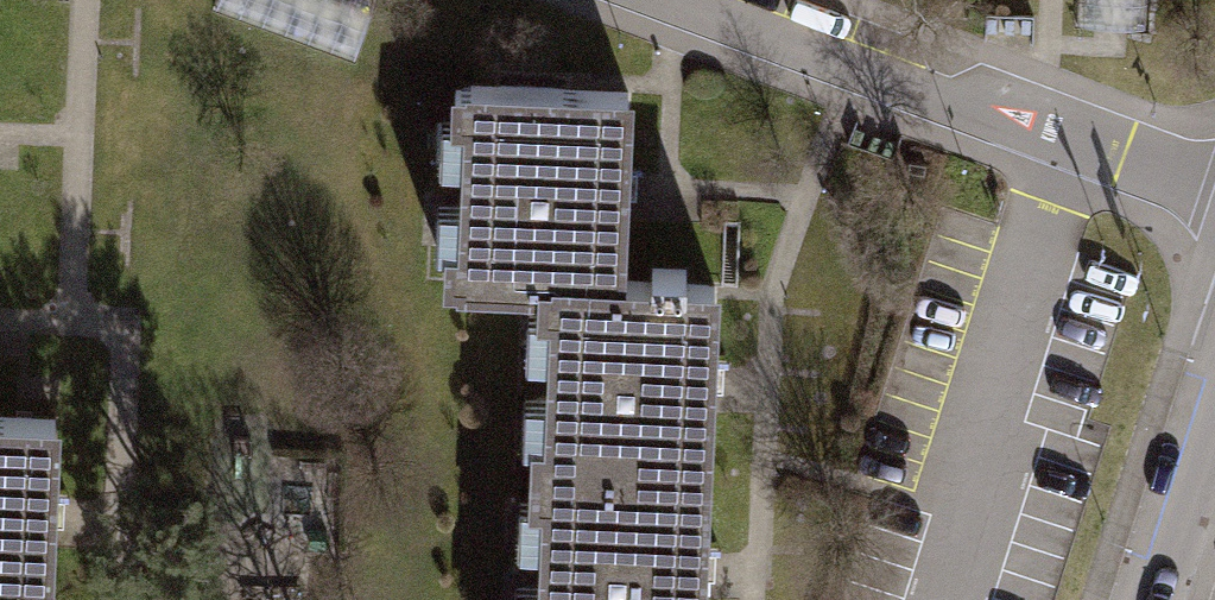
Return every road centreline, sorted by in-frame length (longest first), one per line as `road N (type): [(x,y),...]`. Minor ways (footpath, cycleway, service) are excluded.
road 1 (residential): [(1214,194),(699,0)]
road 2 (residential): [(1156,599),(1214,421)]

